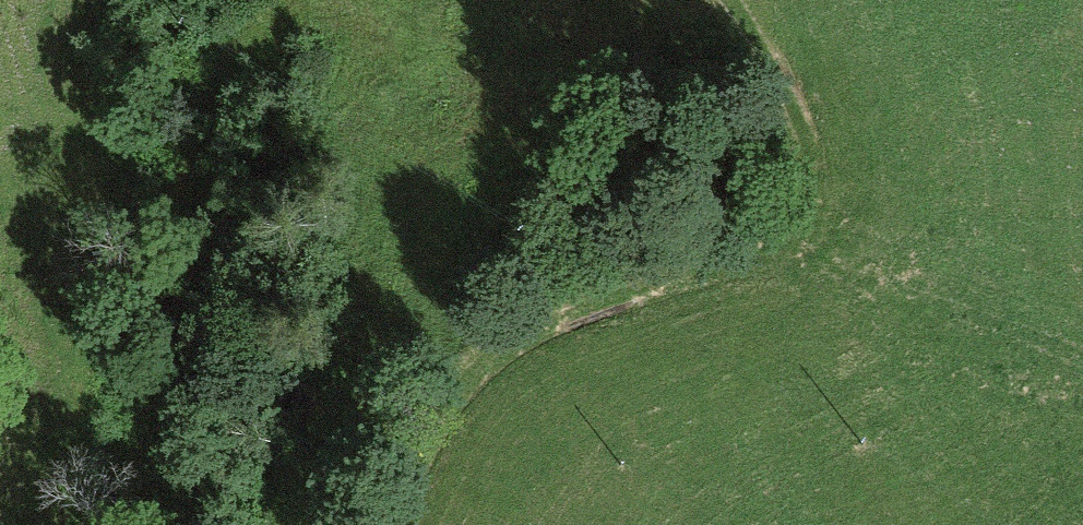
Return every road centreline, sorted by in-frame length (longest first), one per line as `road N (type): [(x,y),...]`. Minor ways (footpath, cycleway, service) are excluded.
road 1 (track): [(381,524),(396,483),(451,393),(496,343),(556,307),(823,219)]
road 2 (track): [(271,0),(204,145),(161,312),(151,448),(158,524)]
road 3 (track): [(1082,347),(863,252),(823,219),(801,170),(785,90),(730,0)]

